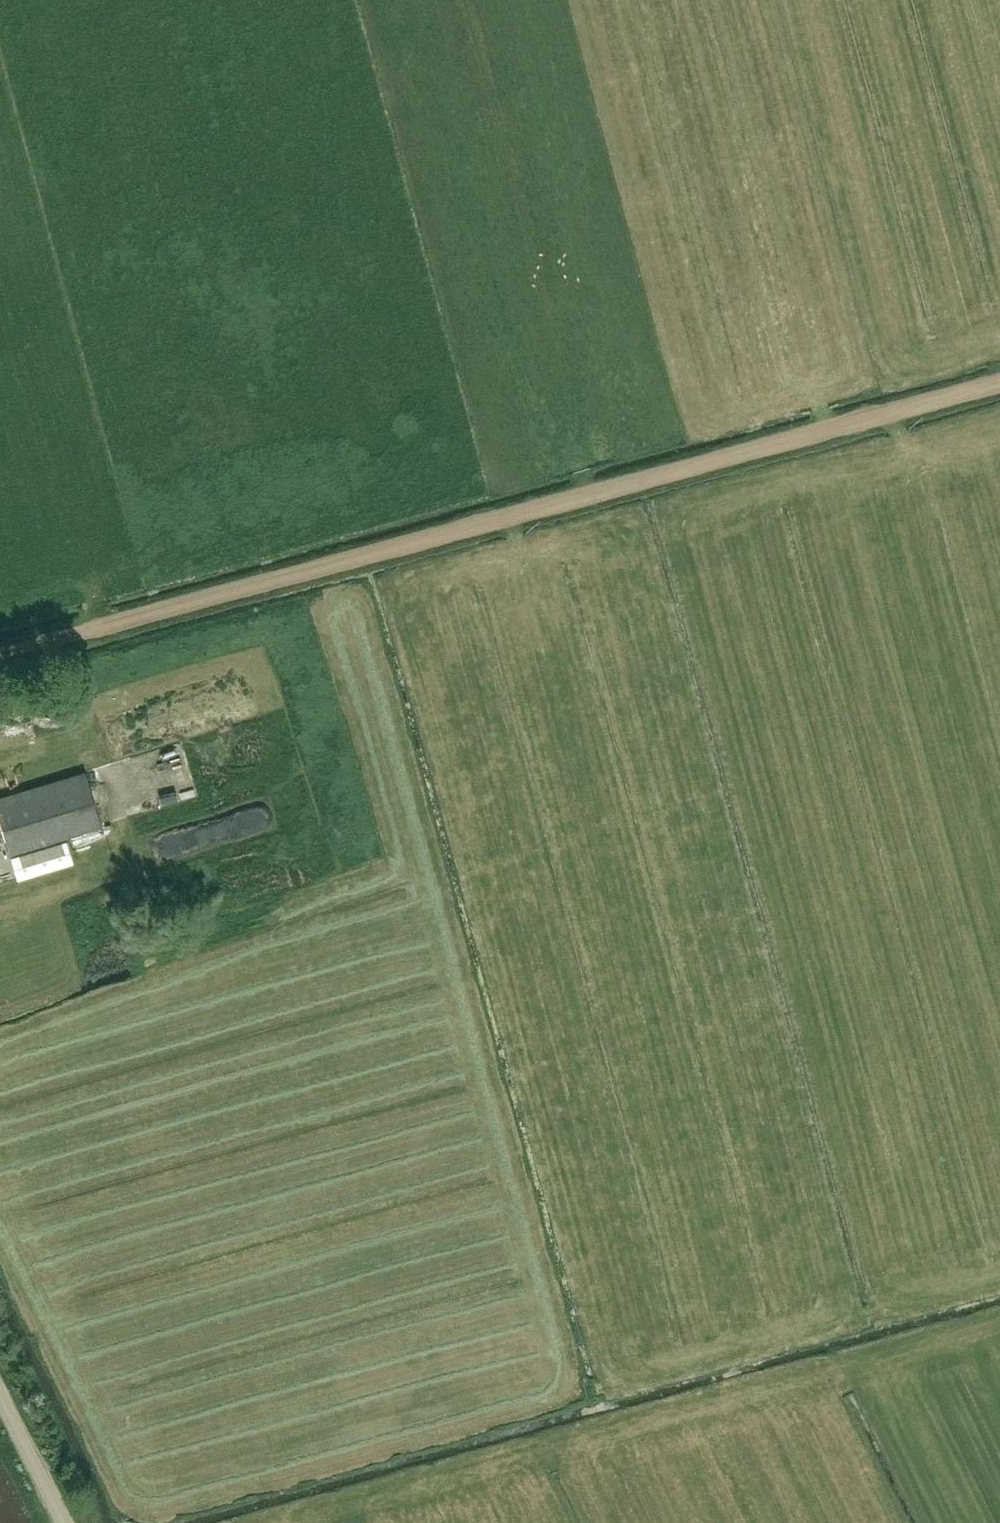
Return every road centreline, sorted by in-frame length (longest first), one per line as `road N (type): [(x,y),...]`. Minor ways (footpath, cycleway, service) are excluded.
road 1 (track): [(0,657),(999,384)]
road 2 (unclassified): [(58,1522),(0,1405)]

